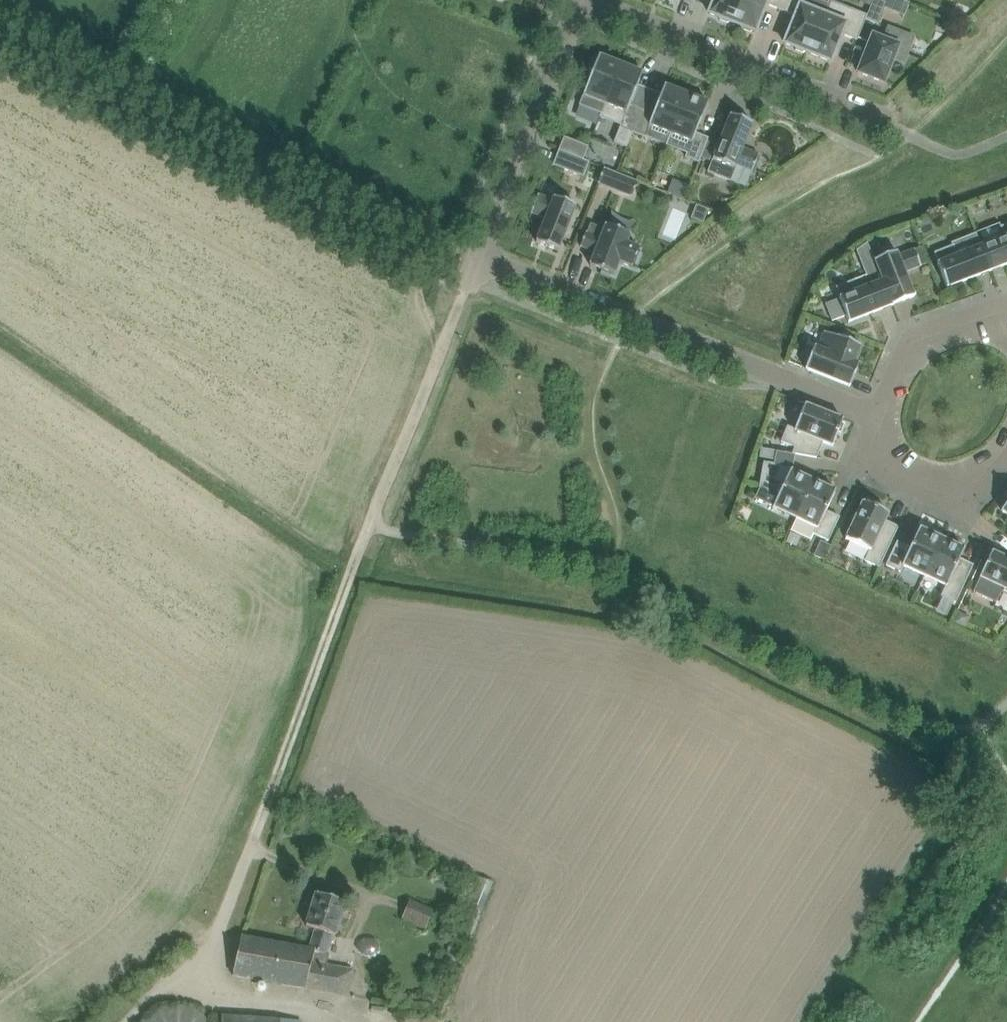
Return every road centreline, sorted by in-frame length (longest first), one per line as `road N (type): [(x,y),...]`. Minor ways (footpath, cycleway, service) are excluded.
road 1 (unclassified): [(131,1021),(205,956),(368,526),(483,250)]
road 2 (track): [(0,53),(467,292)]
road 3 (residential): [(483,250),(876,417)]
road 4 (residential): [(913,134),(584,0)]
road 5 (residential): [(483,250),(584,0)]
road 6 (residential): [(876,417),(885,459),(966,487),(993,472),(1006,444)]
road 7 (residential): [(1006,310),(923,339),(898,359)]

